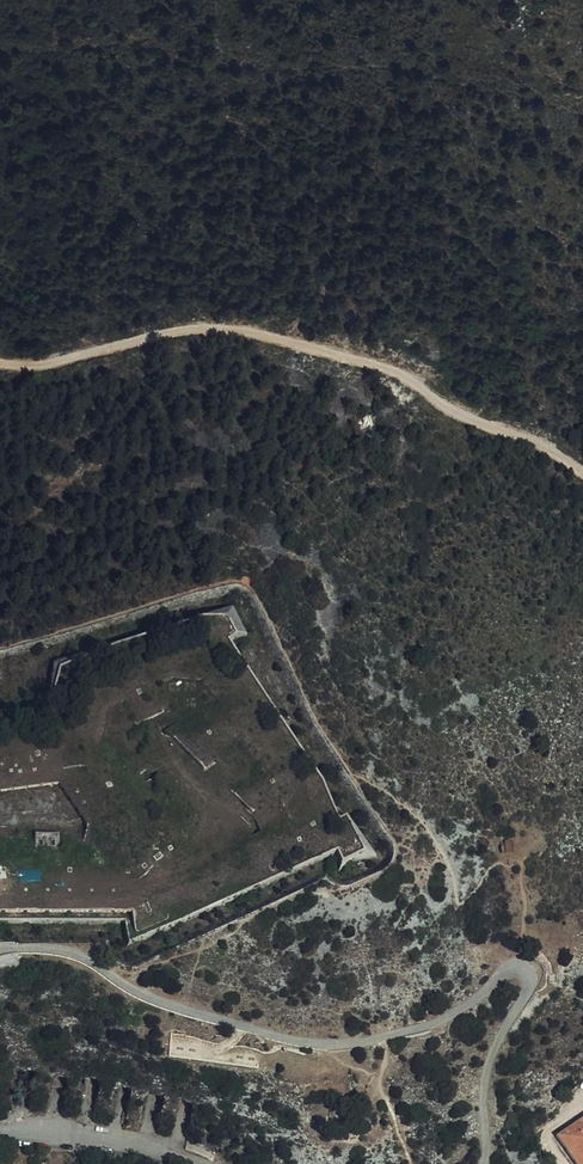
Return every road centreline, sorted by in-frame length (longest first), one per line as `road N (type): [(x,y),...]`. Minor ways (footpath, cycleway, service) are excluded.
road 1 (track): [(0,361),(45,362),(195,327),(242,329),(402,373),(467,416),(542,443),(582,469)]

